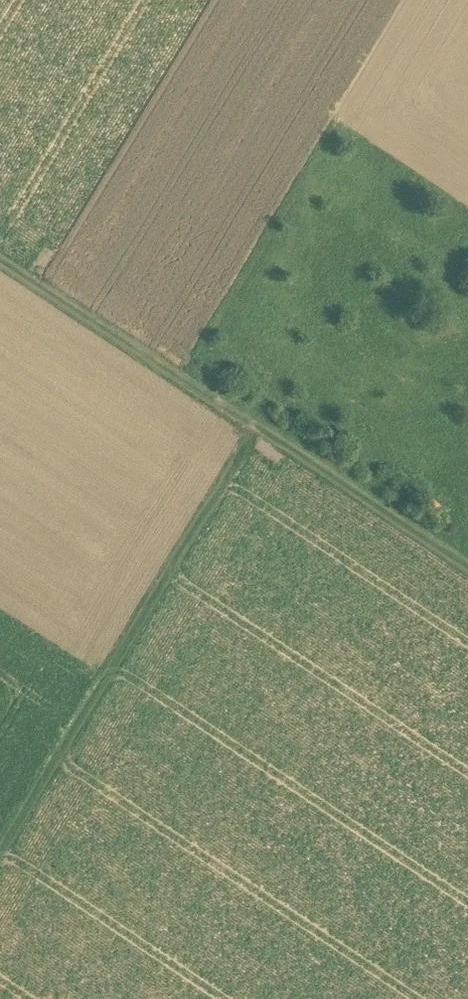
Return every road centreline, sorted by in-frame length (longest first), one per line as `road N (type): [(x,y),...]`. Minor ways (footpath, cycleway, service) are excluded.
road 1 (track): [(0,258),(467,569)]
road 2 (track): [(261,431),(0,852)]

